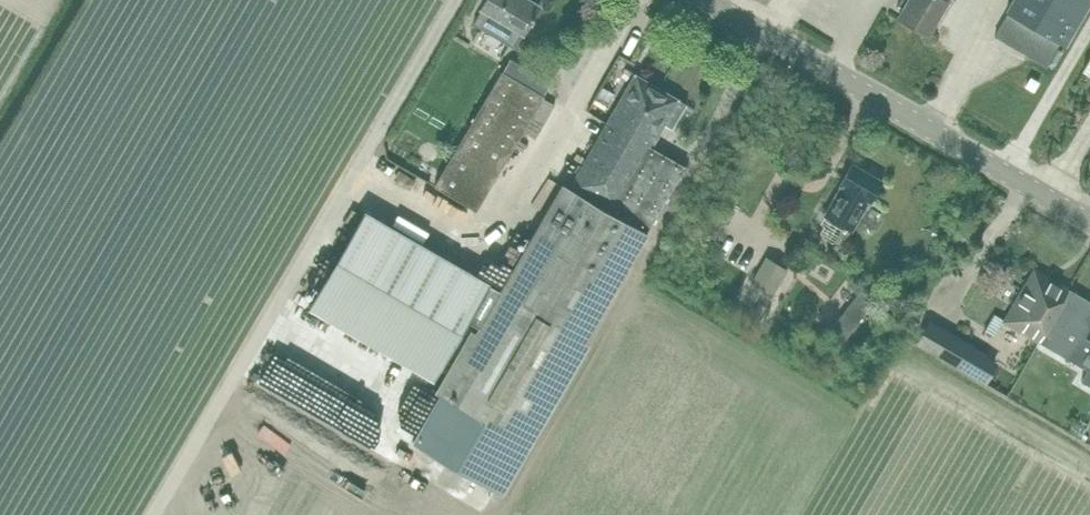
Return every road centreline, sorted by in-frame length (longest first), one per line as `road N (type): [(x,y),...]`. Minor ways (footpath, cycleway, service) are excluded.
road 1 (unclassified): [(1089,223),(705,0)]

